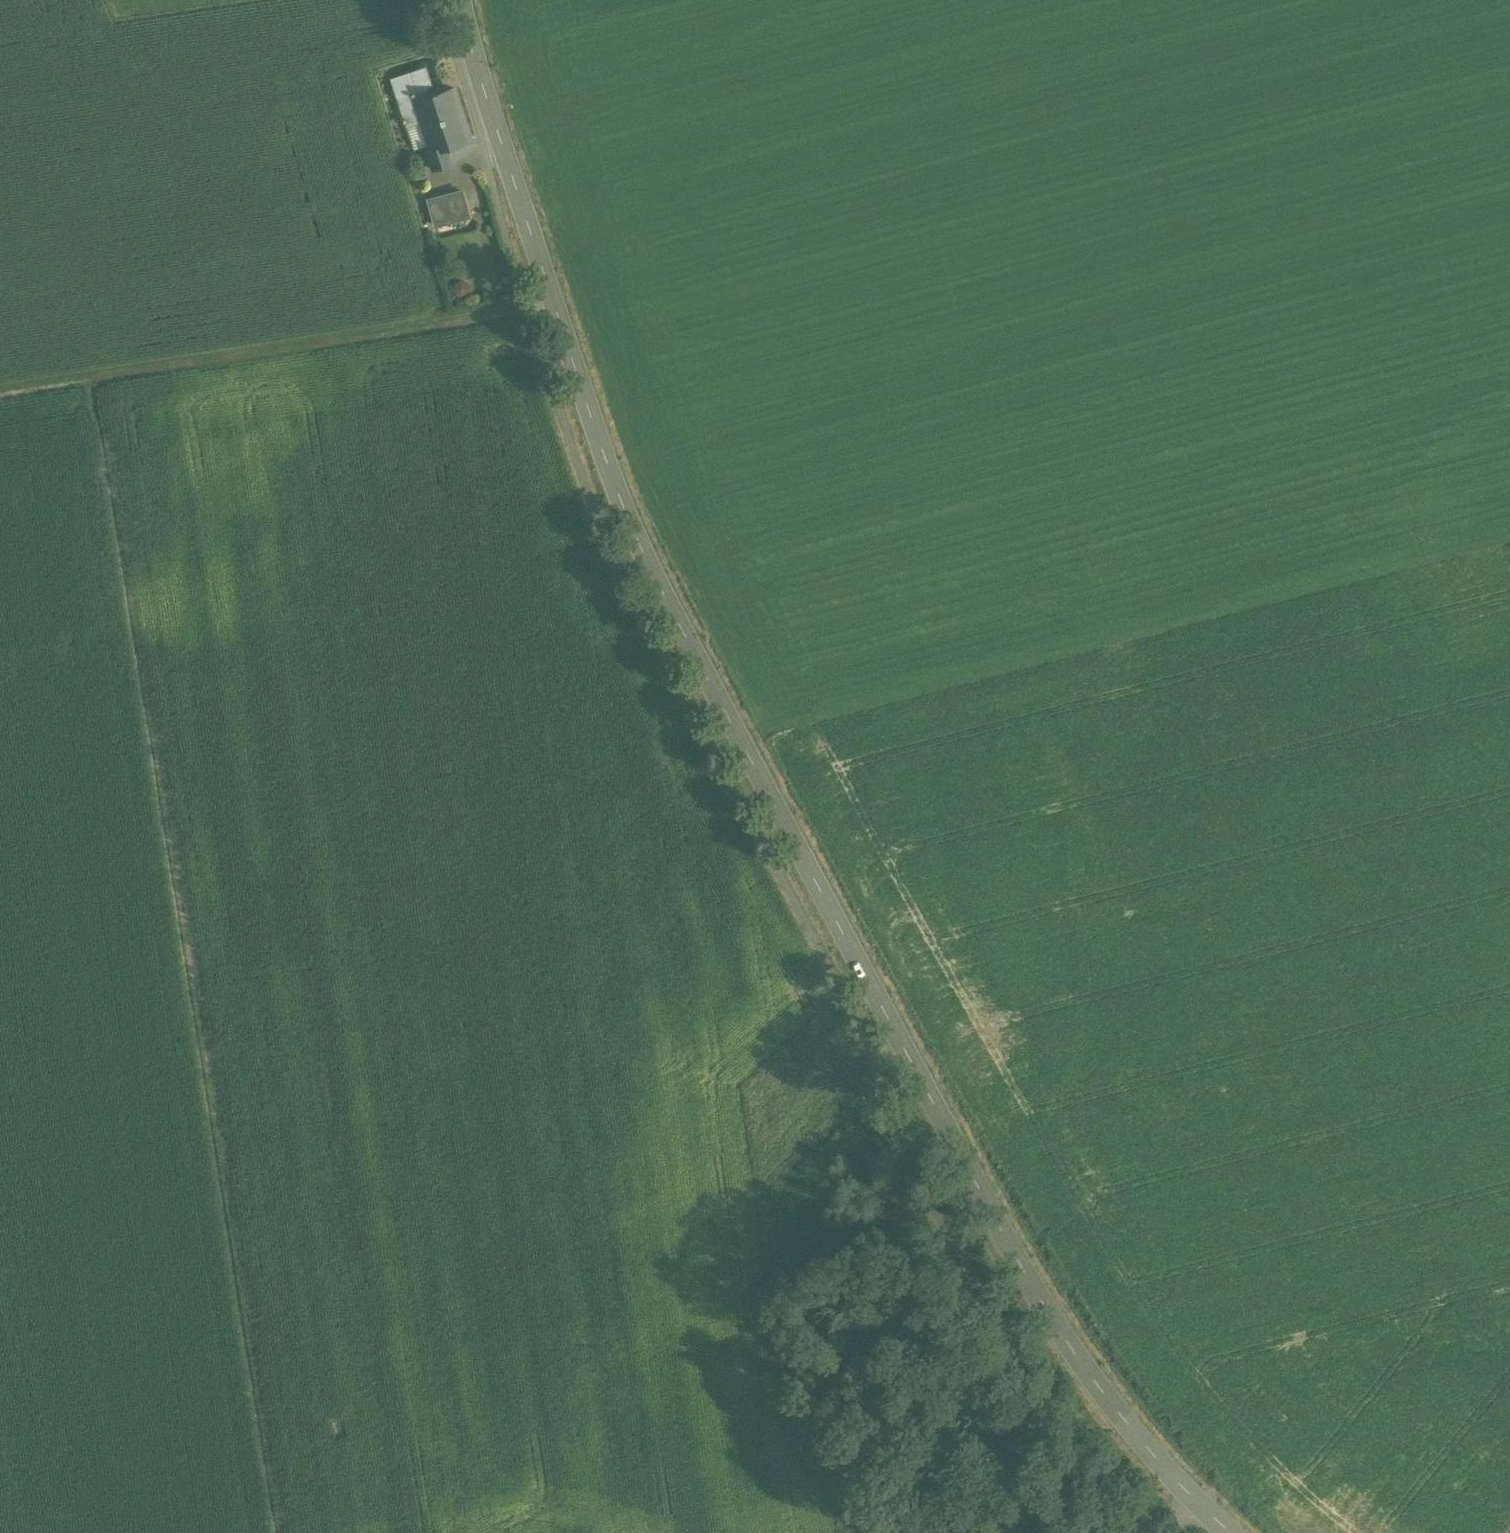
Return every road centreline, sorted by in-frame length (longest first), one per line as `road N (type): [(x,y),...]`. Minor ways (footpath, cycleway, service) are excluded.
road 1 (tertiary): [(1228,1532),(1112,1407),(1052,1321),(660,585),(607,464),(461,0)]

